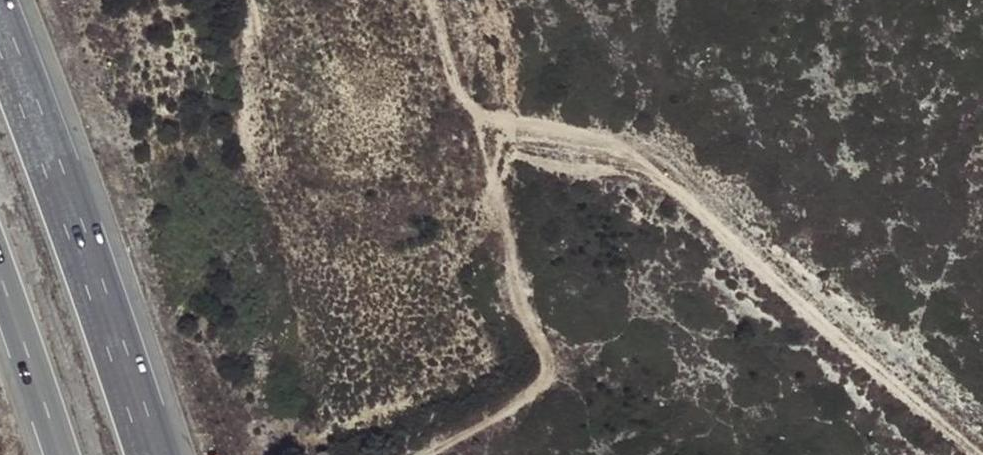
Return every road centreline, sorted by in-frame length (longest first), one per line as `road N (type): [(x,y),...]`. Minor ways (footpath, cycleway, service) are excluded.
road 1 (track): [(973,454),(880,384),(647,178),(488,149)]
road 2 (track): [(429,454),(519,408),(540,371),(488,149),(423,0)]
road 3 (motorway): [(149,454),(0,37)]
road 4 (motorway): [(0,271),(61,454)]

